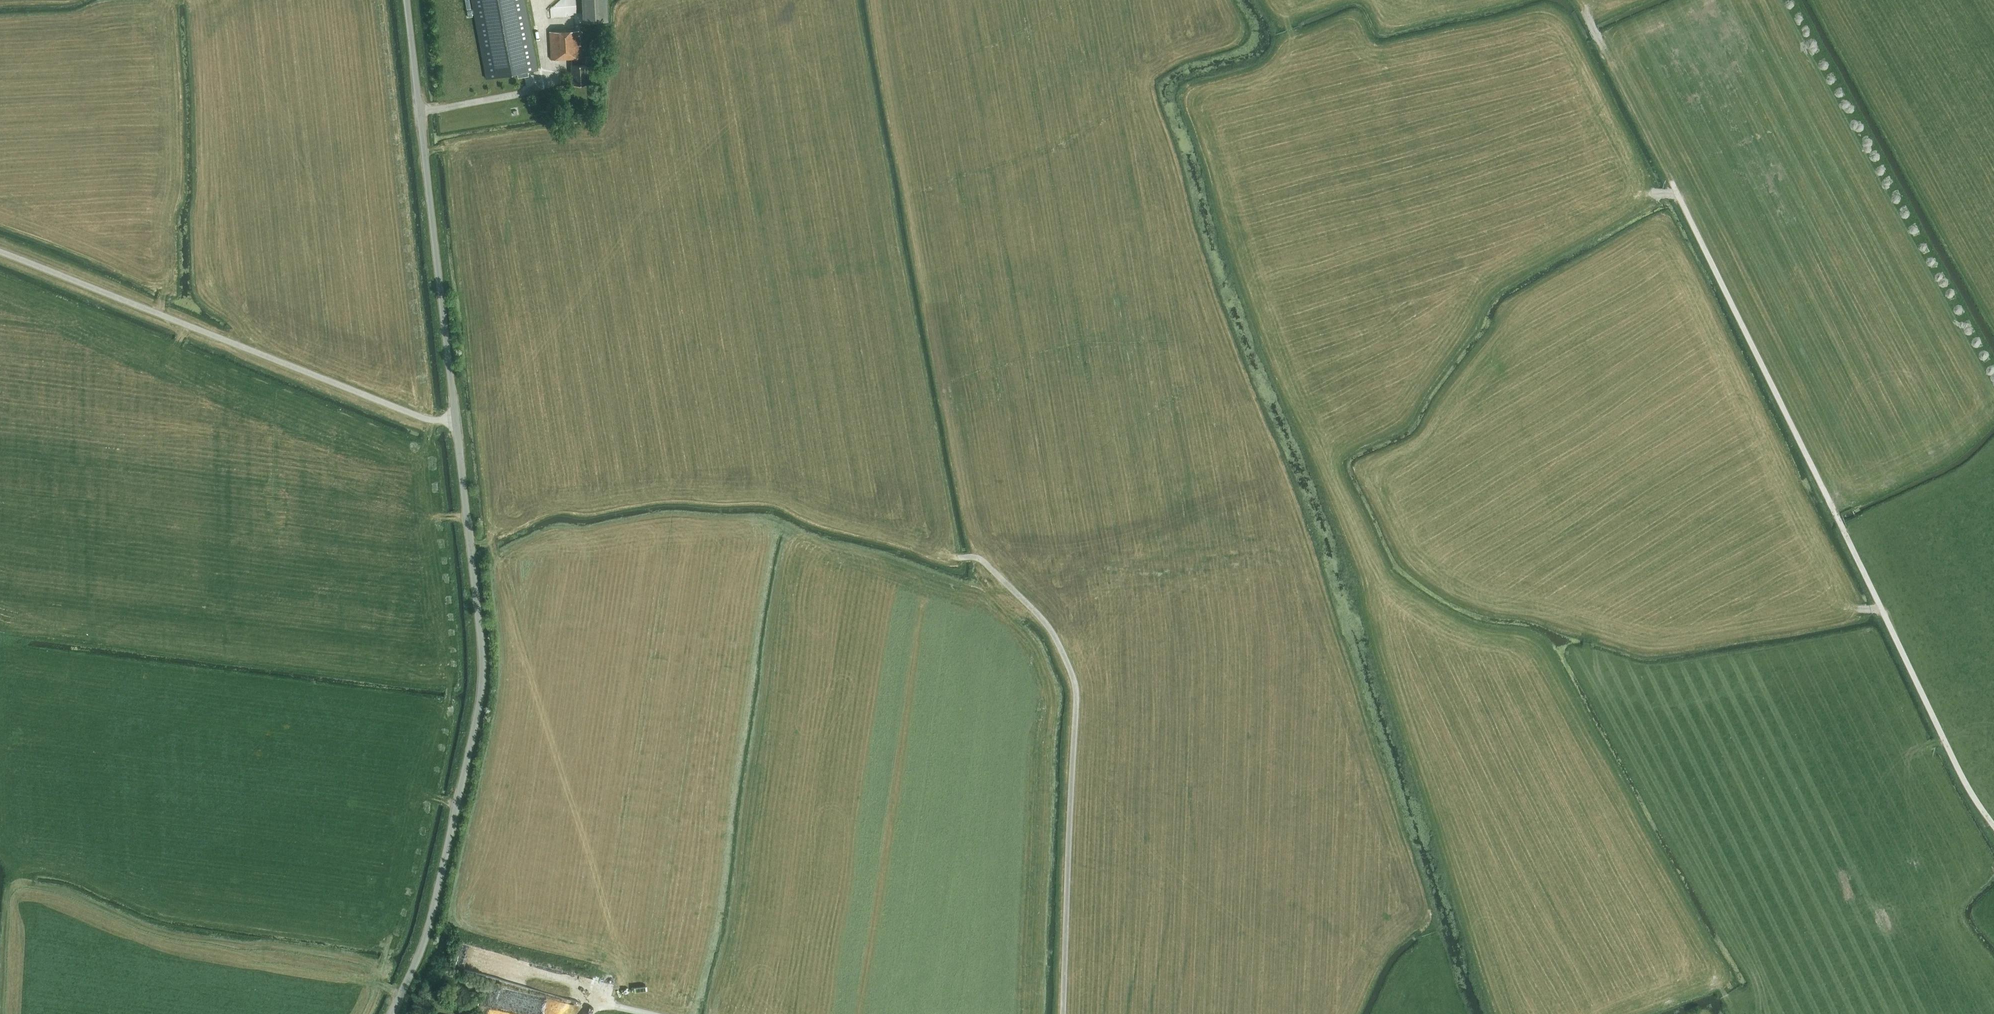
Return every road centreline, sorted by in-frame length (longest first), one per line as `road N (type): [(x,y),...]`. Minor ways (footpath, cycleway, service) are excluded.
road 1 (unclassified): [(390,1013),(429,922),(480,699),(481,643),(455,419)]
road 2 (track): [(1064,1013),(1077,690),(1048,627),(991,567),(966,557)]
road 3 (residential): [(455,419),(427,420),(0,253)]
road 4 (unclassified): [(455,419),(405,0)]
road 5 (track): [(1673,185),(1582,0)]

